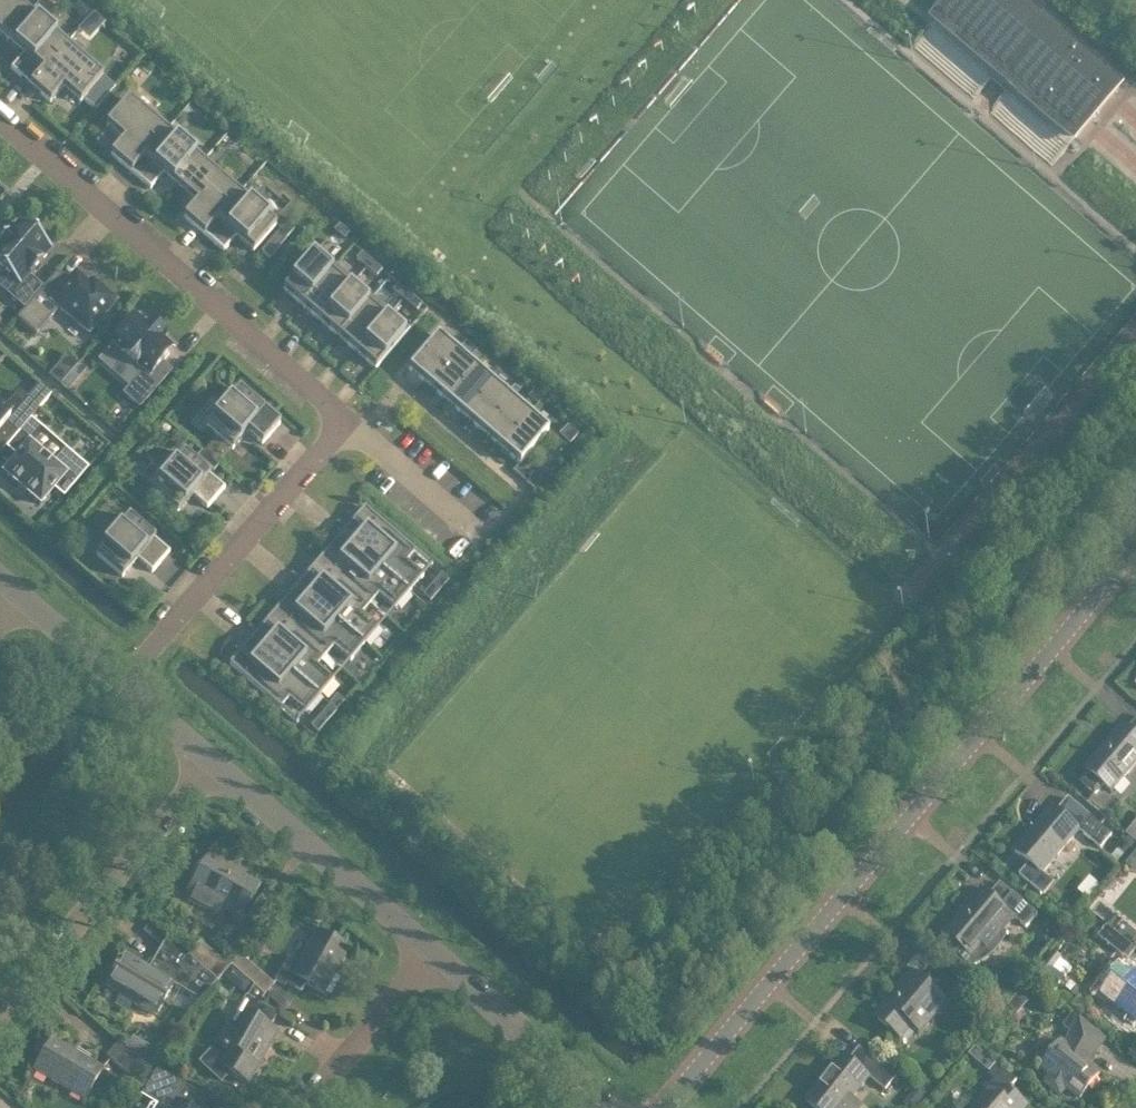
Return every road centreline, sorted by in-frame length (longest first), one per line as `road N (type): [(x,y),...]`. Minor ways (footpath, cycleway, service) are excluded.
road 1 (residential): [(120,676),(343,417),(0,118)]
road 2 (tertiary): [(660,1107),(1124,546)]
road 3 (residential): [(0,1002),(209,750)]
road 4 (residential): [(413,938),(209,750)]
road 5 (residential): [(599,1107),(413,938)]
road 6 (residential): [(281,1107),(413,938)]
road 7 (residential): [(120,676),(15,585)]

